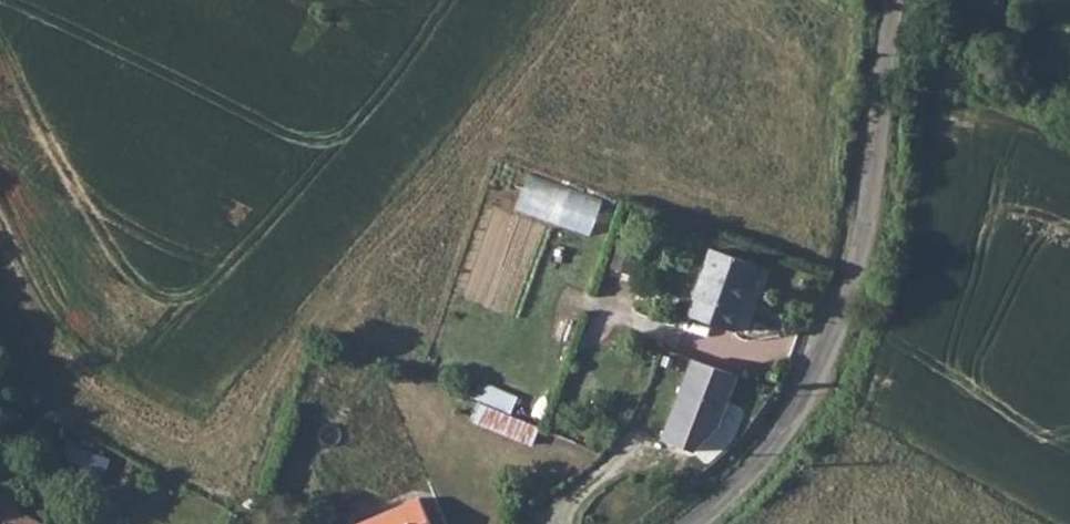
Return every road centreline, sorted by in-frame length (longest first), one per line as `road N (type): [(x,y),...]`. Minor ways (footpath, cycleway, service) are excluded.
road 1 (unclassified): [(892,0),(868,208),(832,339),(761,451),(685,523)]

